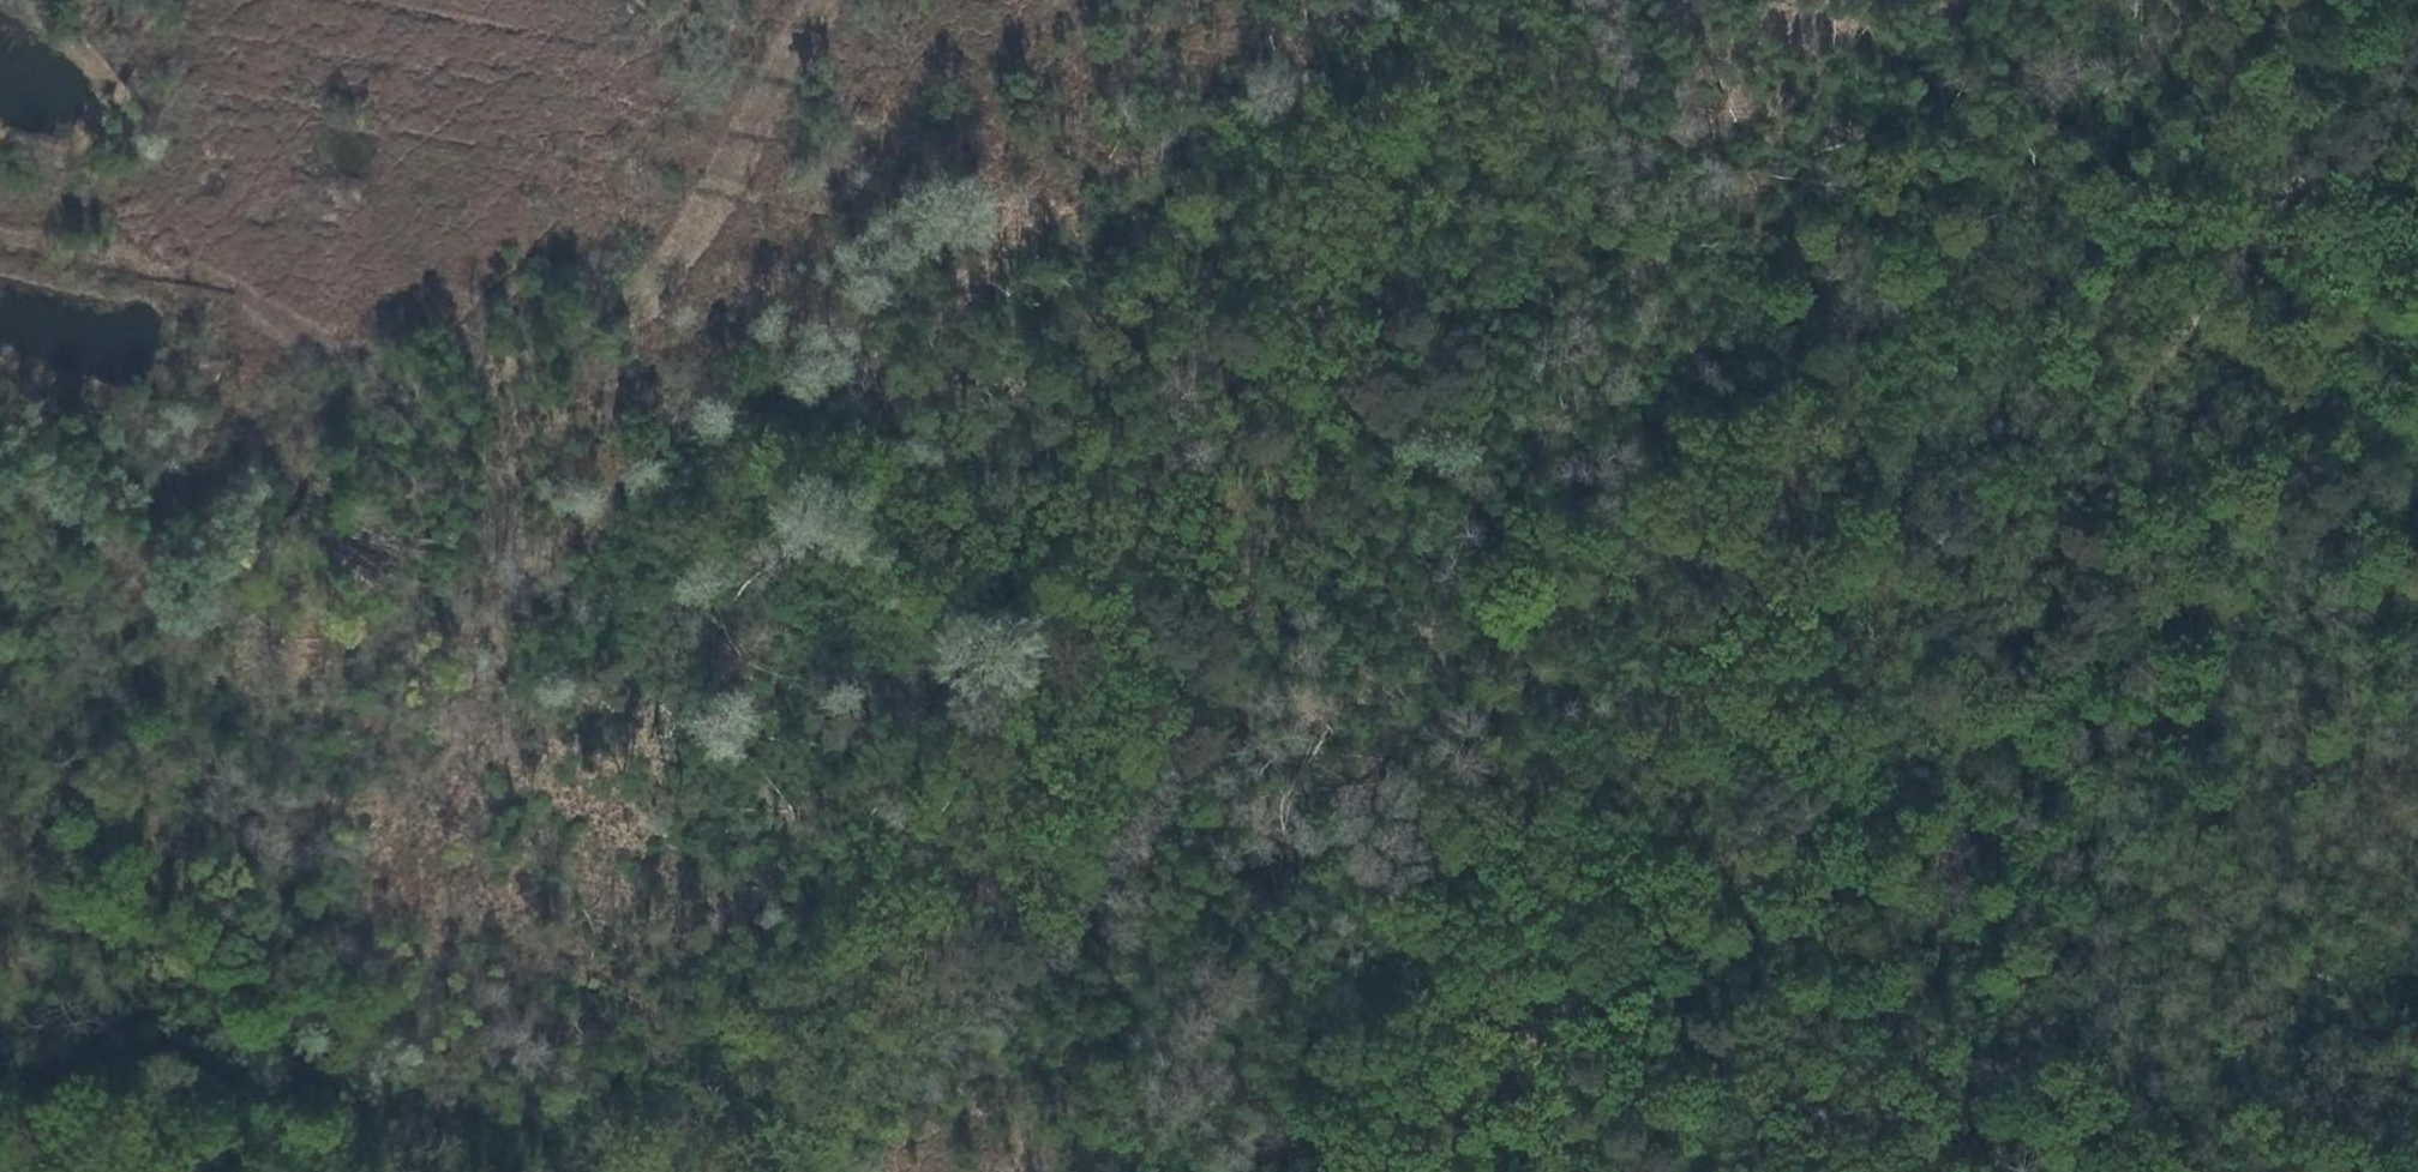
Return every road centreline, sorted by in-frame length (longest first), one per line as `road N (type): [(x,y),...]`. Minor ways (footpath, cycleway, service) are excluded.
road 1 (track): [(0,1010),(570,1085)]

